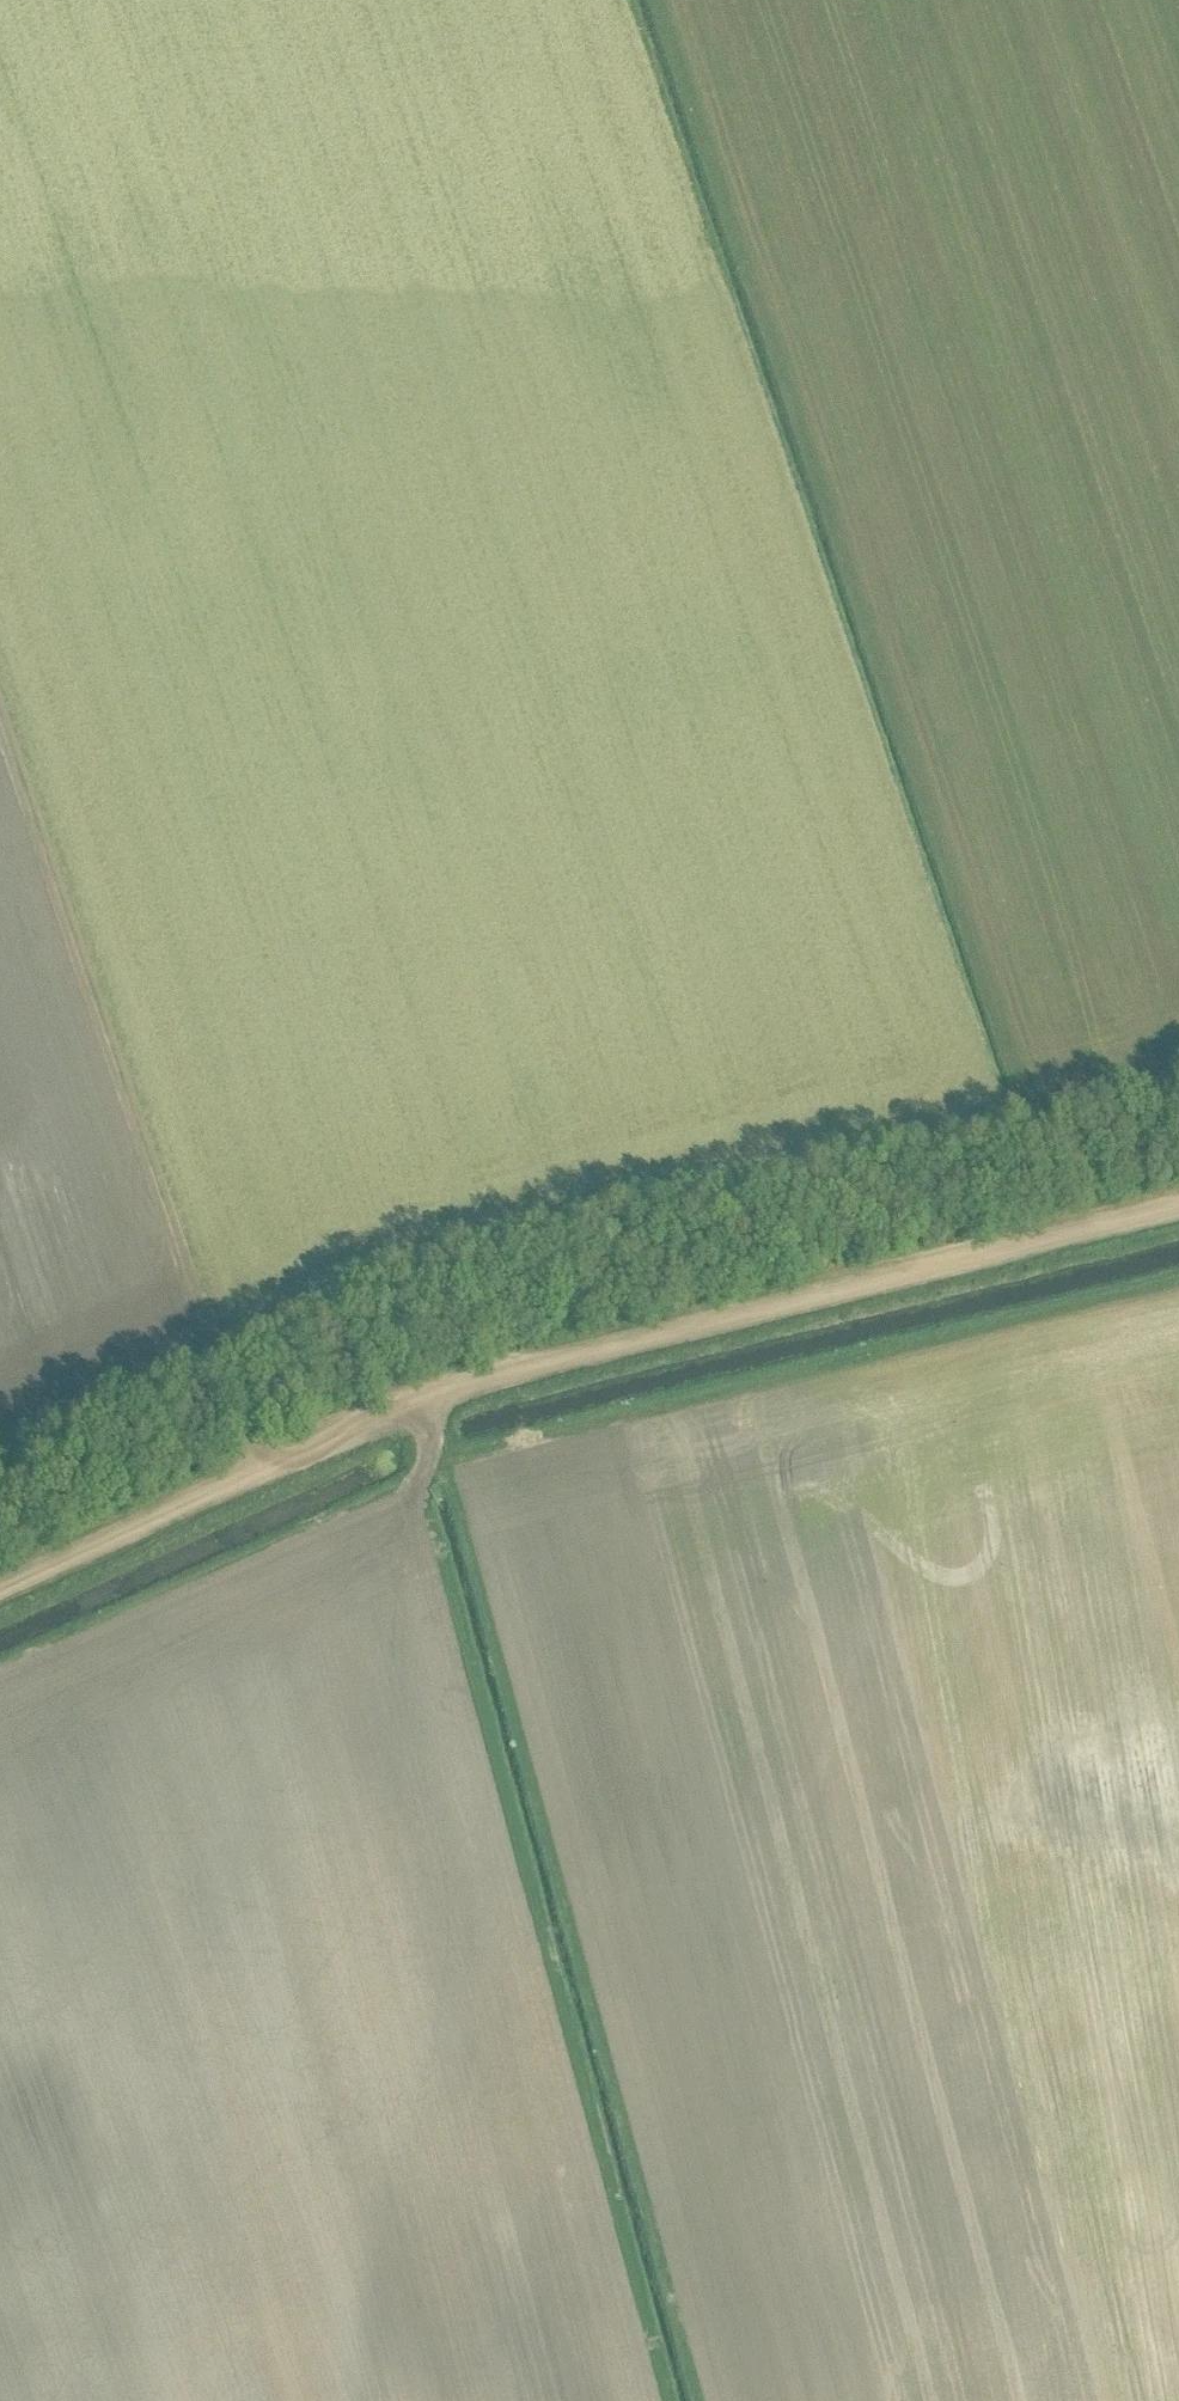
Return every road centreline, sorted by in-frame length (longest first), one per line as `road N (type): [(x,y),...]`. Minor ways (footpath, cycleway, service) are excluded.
road 1 (track): [(0,1586),(469,1383),(1178,1203)]

